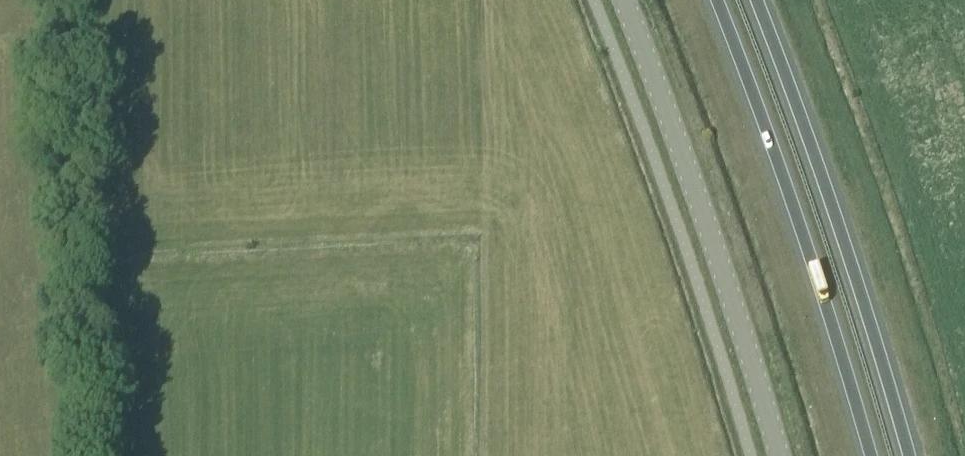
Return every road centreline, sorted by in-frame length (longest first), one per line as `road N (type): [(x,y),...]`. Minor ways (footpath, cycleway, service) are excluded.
road 1 (tertiary): [(622,0),(704,218),(779,455)]
road 2 (trunk): [(910,455),(816,158),(754,0)]
road 3 (trunk): [(715,0),(780,169),(869,455)]

